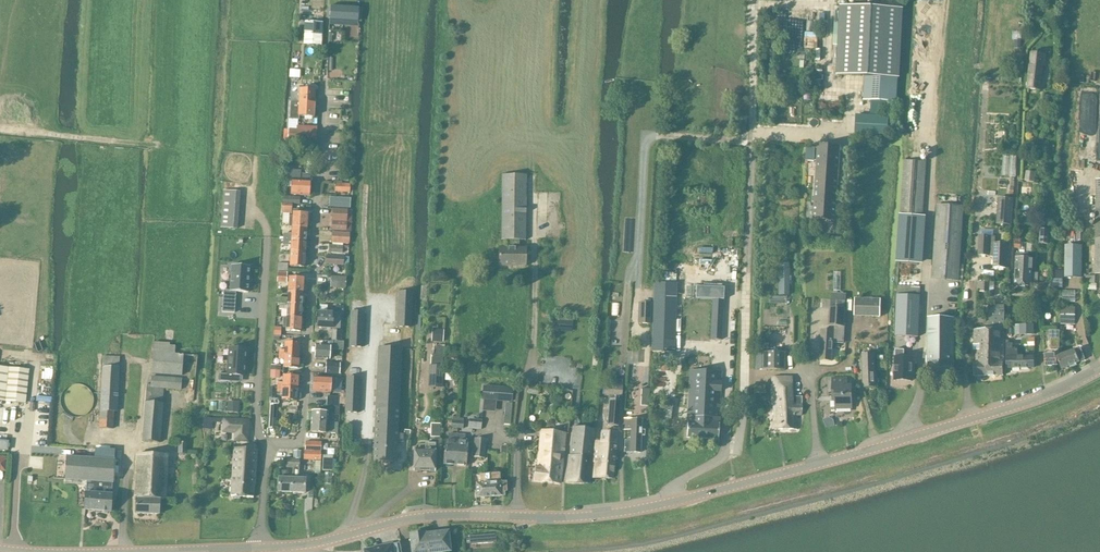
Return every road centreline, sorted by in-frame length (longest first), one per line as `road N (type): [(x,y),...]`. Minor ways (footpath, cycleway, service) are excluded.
road 1 (tertiary): [(258,548),(313,544),(416,515),(576,518),(633,510),(1016,406),(1099,369)]
road 2 (residential): [(258,548),(266,444),(301,445),(323,78)]
road 3 (track): [(173,135),(0,126)]

